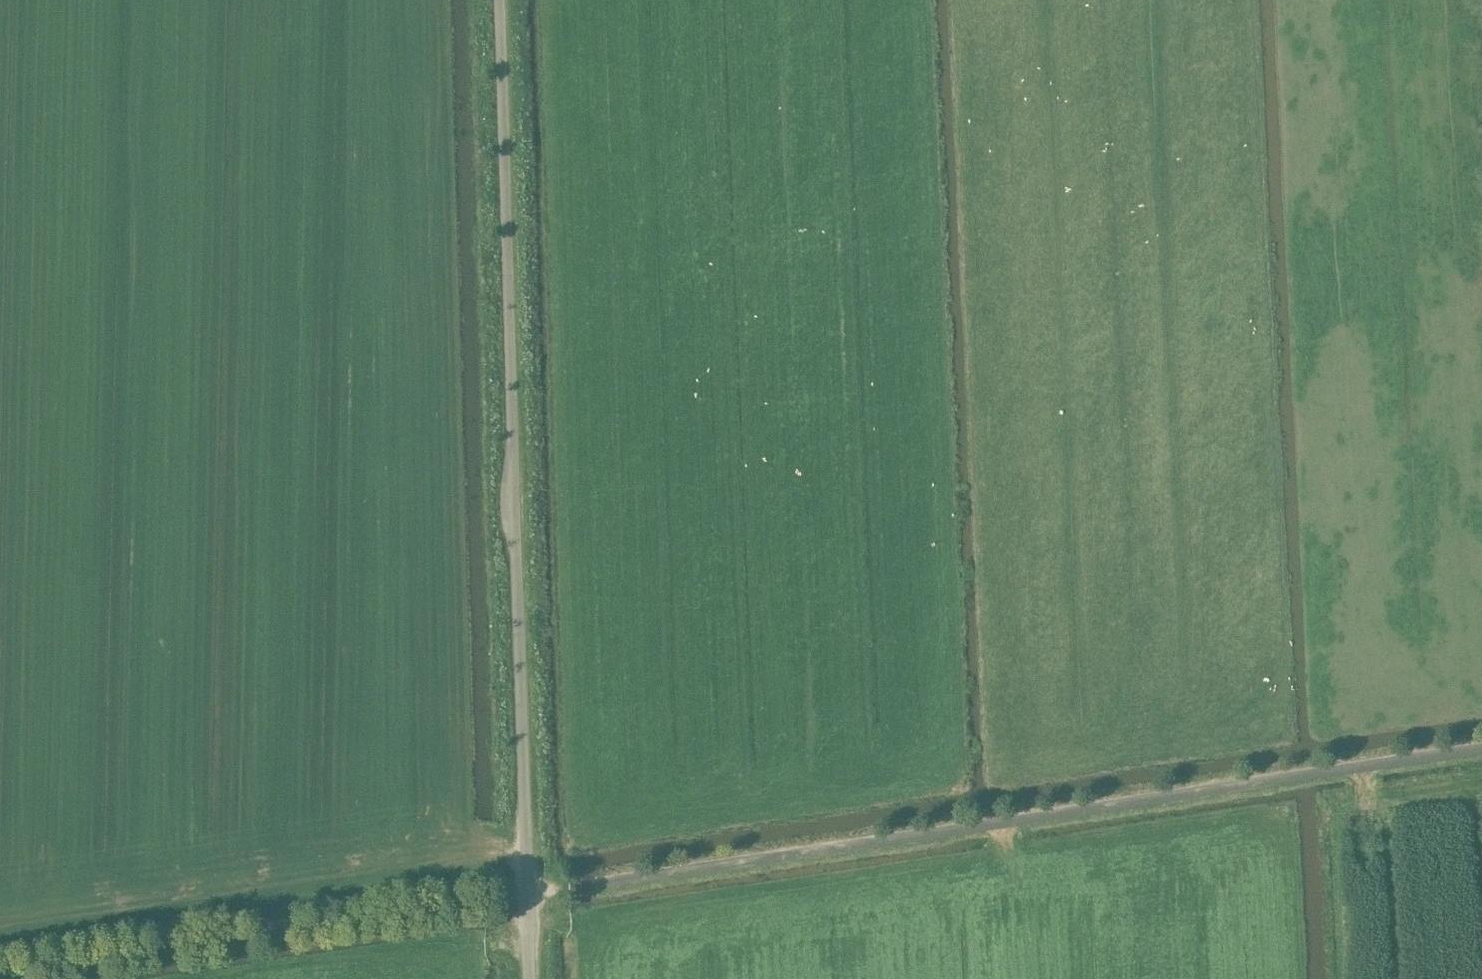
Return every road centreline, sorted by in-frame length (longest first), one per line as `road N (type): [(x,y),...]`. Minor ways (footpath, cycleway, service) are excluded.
road 1 (unclassified): [(531,978),(500,0)]
road 2 (track): [(529,893),(1481,748)]

